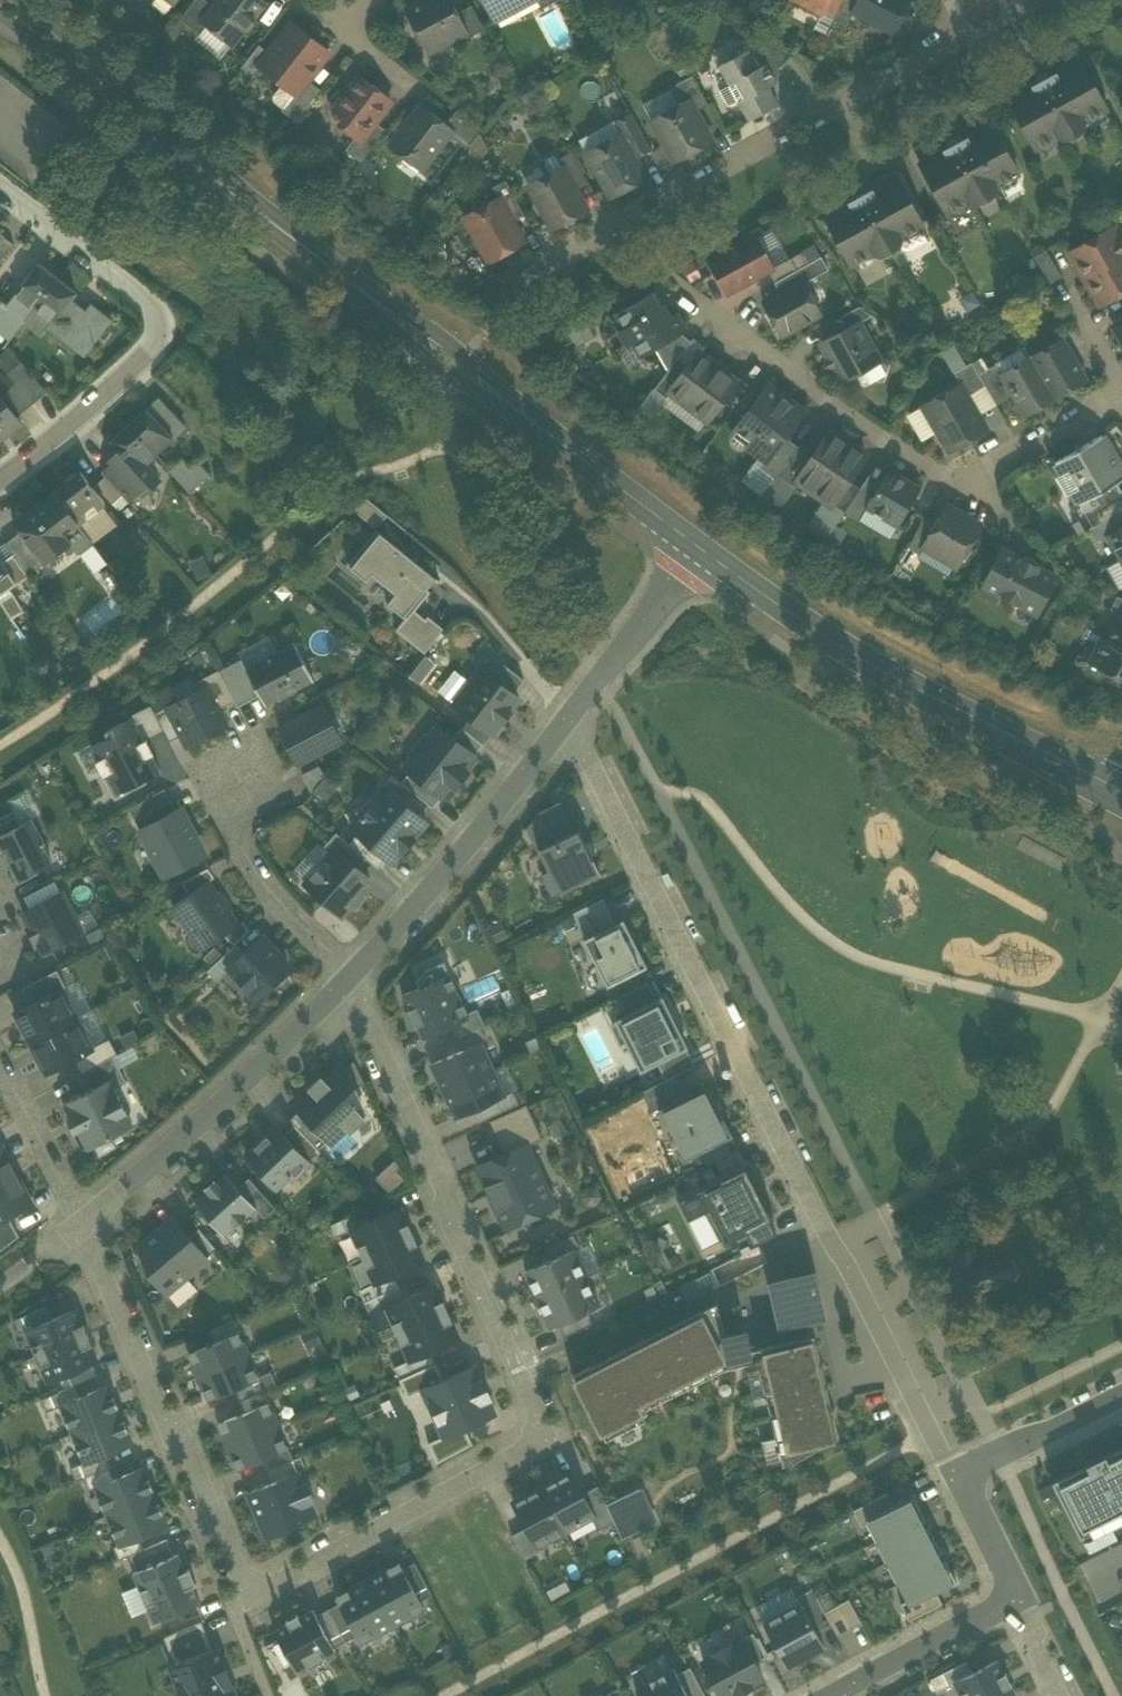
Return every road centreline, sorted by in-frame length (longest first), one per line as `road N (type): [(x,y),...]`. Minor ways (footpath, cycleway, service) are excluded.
road 1 (residential): [(348,979),(539,1416),(526,1450),(246,1599),(84,1223)]
road 2 (secondary): [(0,3),(460,371),(698,547)]
road 3 (residential): [(566,721),(952,1473)]
road 4 (residential): [(1005,9),(526,272)]
road 5 (secondary): [(698,547),(867,664),(1121,795)]
road 6 (residential): [(0,185),(165,312),(160,342),(0,477)]
road 7 (residential): [(348,979),(84,1223)]
road 8 (residential): [(566,721),(348,979)]
road 9 (residential): [(955,483),(821,397),(714,312)]
road 10 (residential): [(237,779),(242,852),(348,979)]
road 11 (residential): [(698,547),(566,721)]
road 12 (residential): [(837,1695),(1016,1602)]
road 13 (residential): [(0,1052),(84,1223)]
road 14 (residential): [(1121,1386),(952,1473)]
road 15 (residential): [(1121,394),(955,483)]
road 16 (residential): [(952,1473),(1016,1602)]
road 17 (residential): [(326,21),(442,104)]

